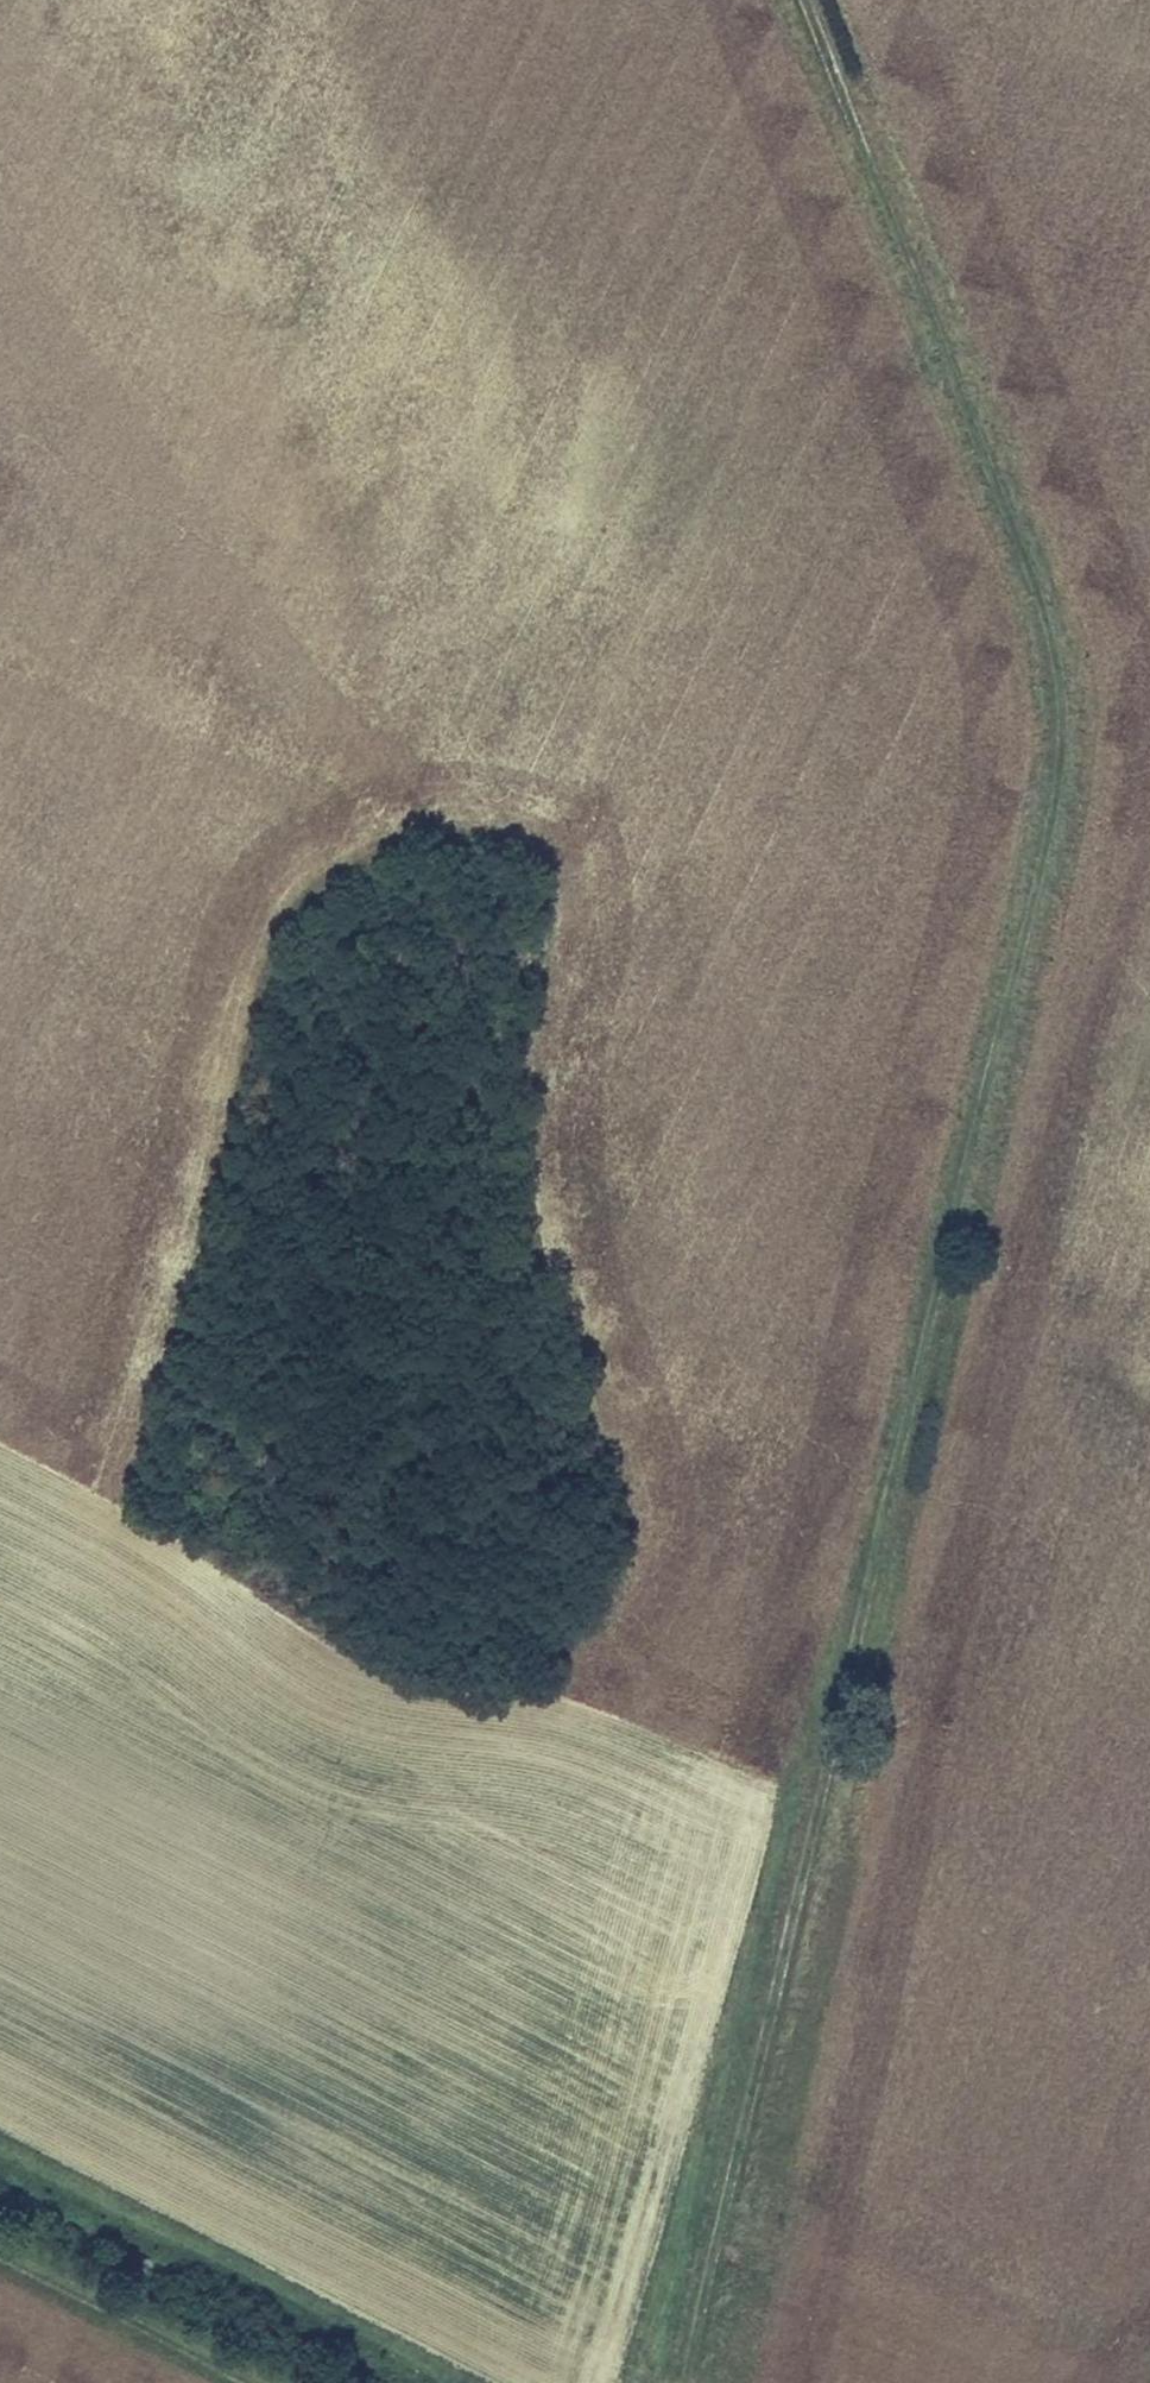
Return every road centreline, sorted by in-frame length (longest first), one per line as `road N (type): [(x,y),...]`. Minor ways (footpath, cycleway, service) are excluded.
road 1 (track): [(806,0),(1029,565),(1055,654),(1061,767),(1048,852),(689,2382)]
road 2 (track): [(0,2145),(473,2382)]

